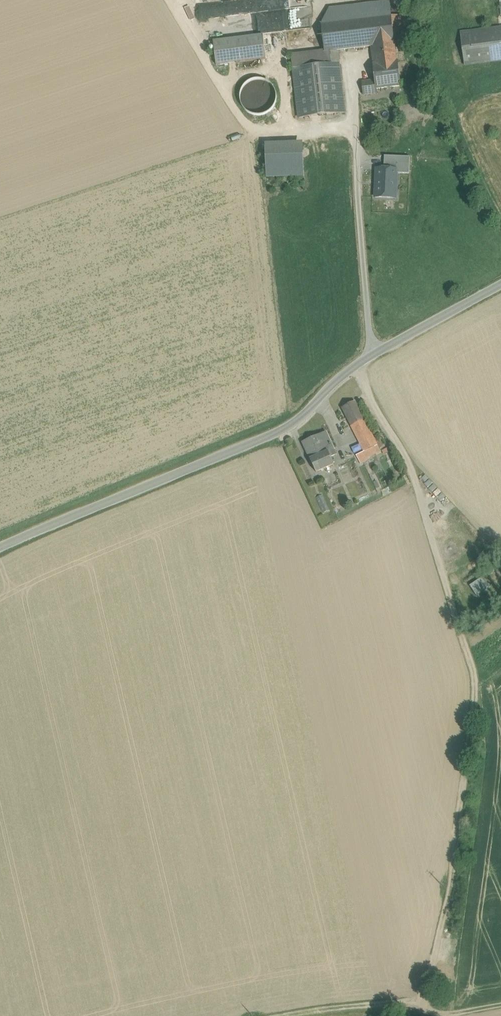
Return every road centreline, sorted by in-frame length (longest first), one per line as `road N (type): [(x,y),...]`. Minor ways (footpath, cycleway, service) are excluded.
road 1 (tertiary): [(0,551),(272,436),(371,355),(500,285)]

